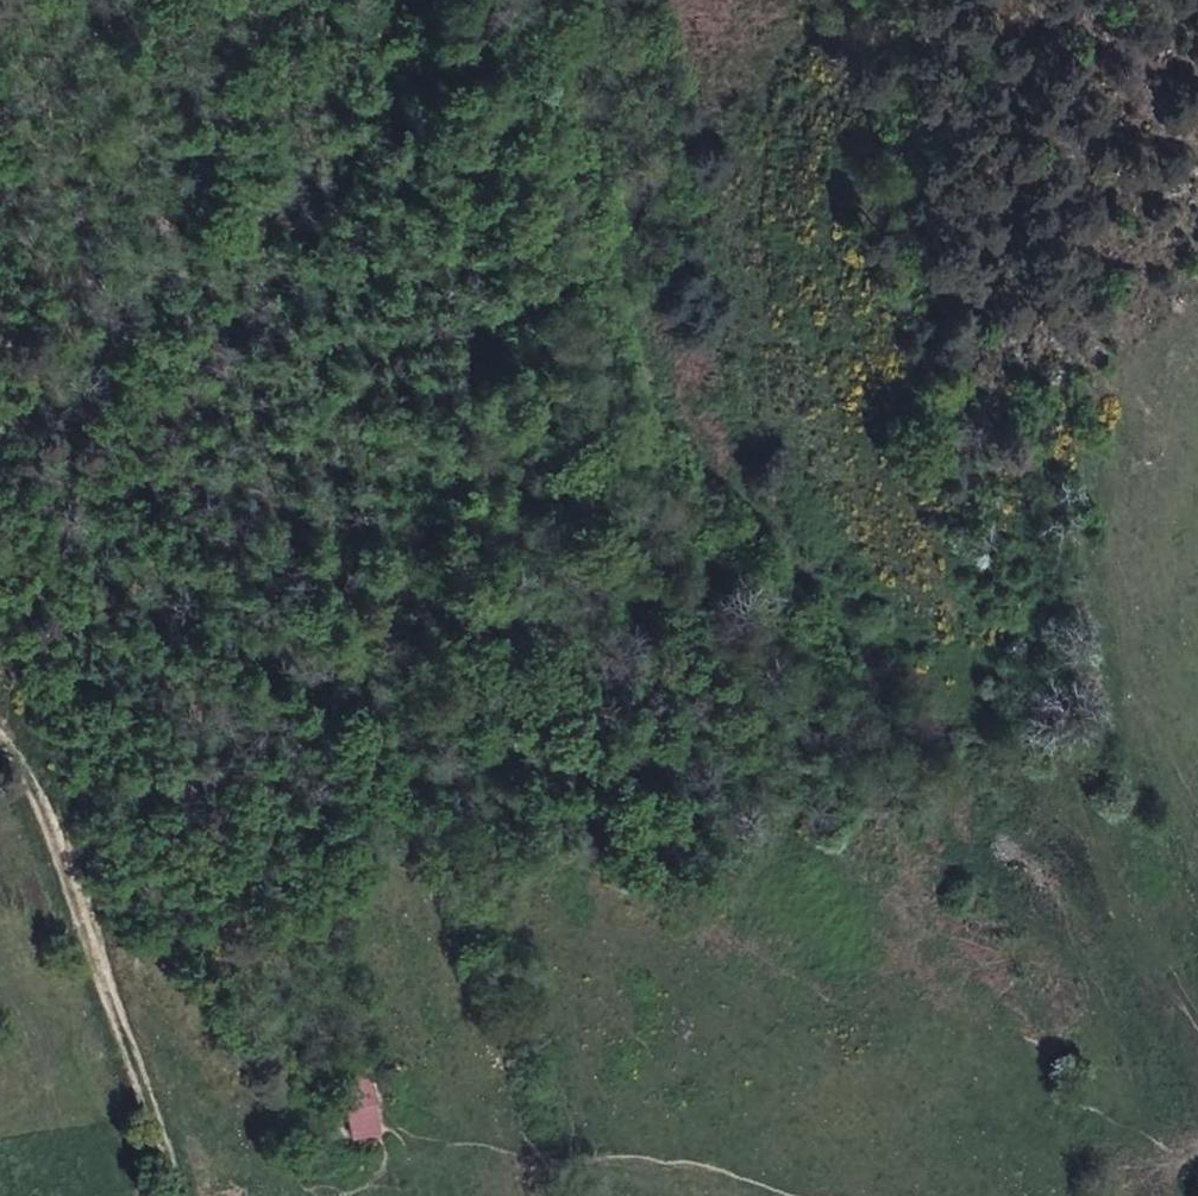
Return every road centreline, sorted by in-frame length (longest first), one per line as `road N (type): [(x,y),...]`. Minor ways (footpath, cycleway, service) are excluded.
road 1 (track): [(184,1195),(66,825),(29,759),(0,728)]

